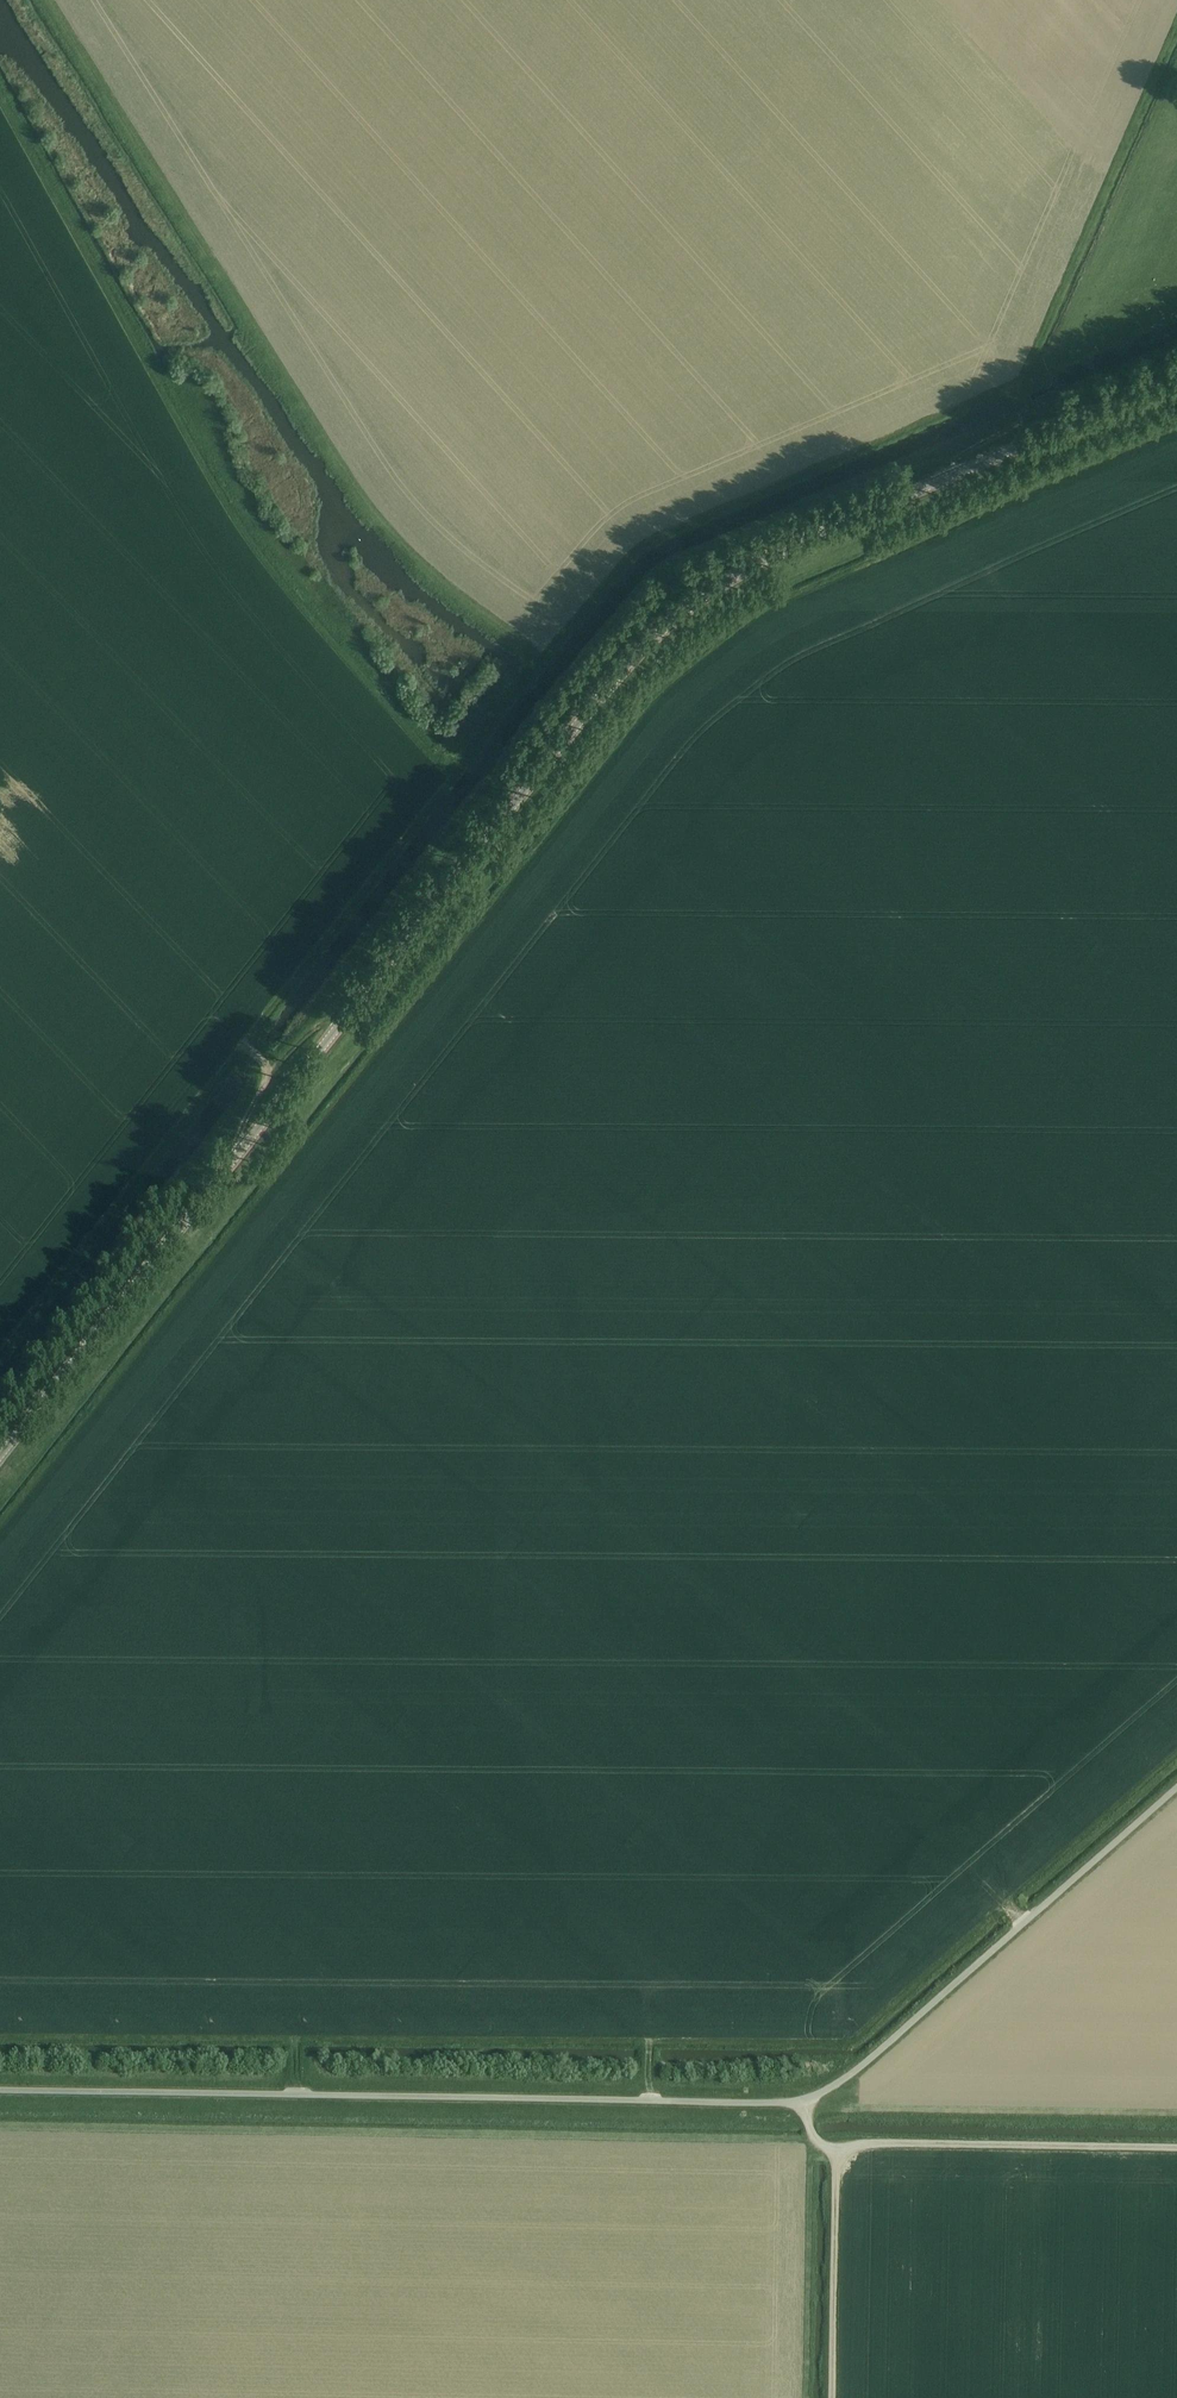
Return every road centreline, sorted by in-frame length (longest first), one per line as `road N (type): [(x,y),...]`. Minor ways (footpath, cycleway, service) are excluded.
road 1 (secondary): [(0,1456),(587,714),(662,632),(775,553),(1176,379)]
road 2 (track): [(1176,2147),(912,2141),(831,2152),(812,2140),(803,2104)]
road 3 (track): [(829,2397),(831,2152)]

